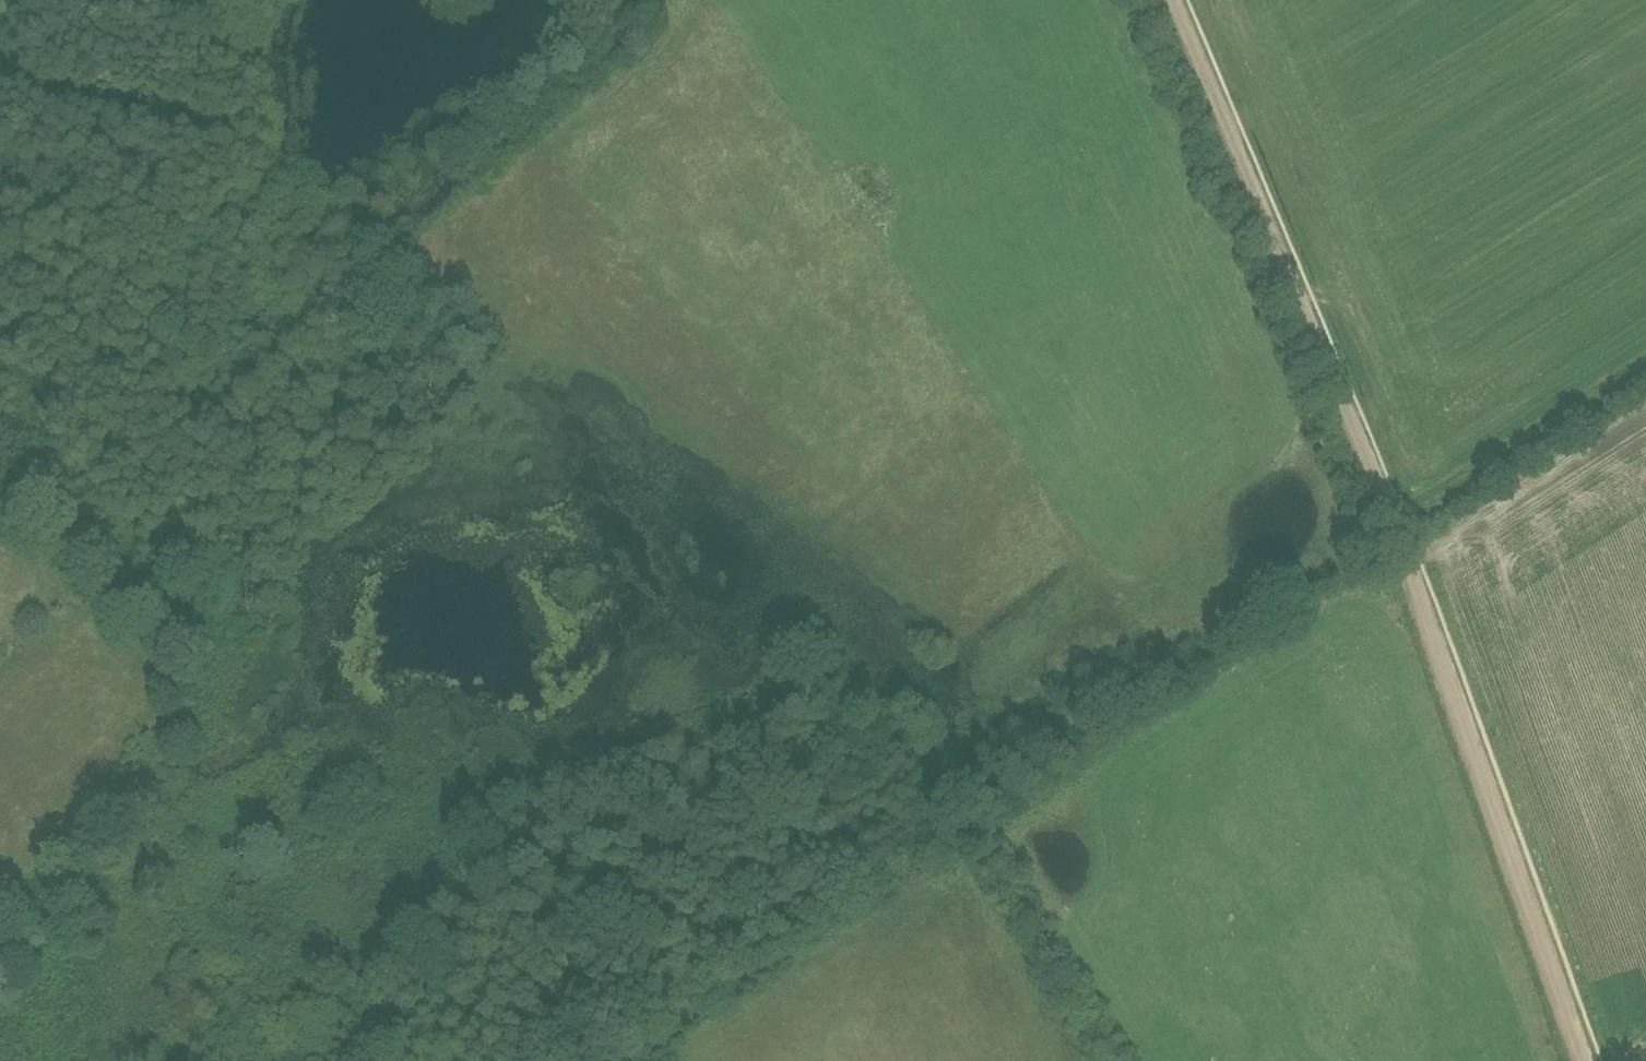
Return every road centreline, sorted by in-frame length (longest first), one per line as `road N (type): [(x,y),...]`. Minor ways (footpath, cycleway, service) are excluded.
road 1 (track): [(1173,0),(1414,579),(1588,1060)]

